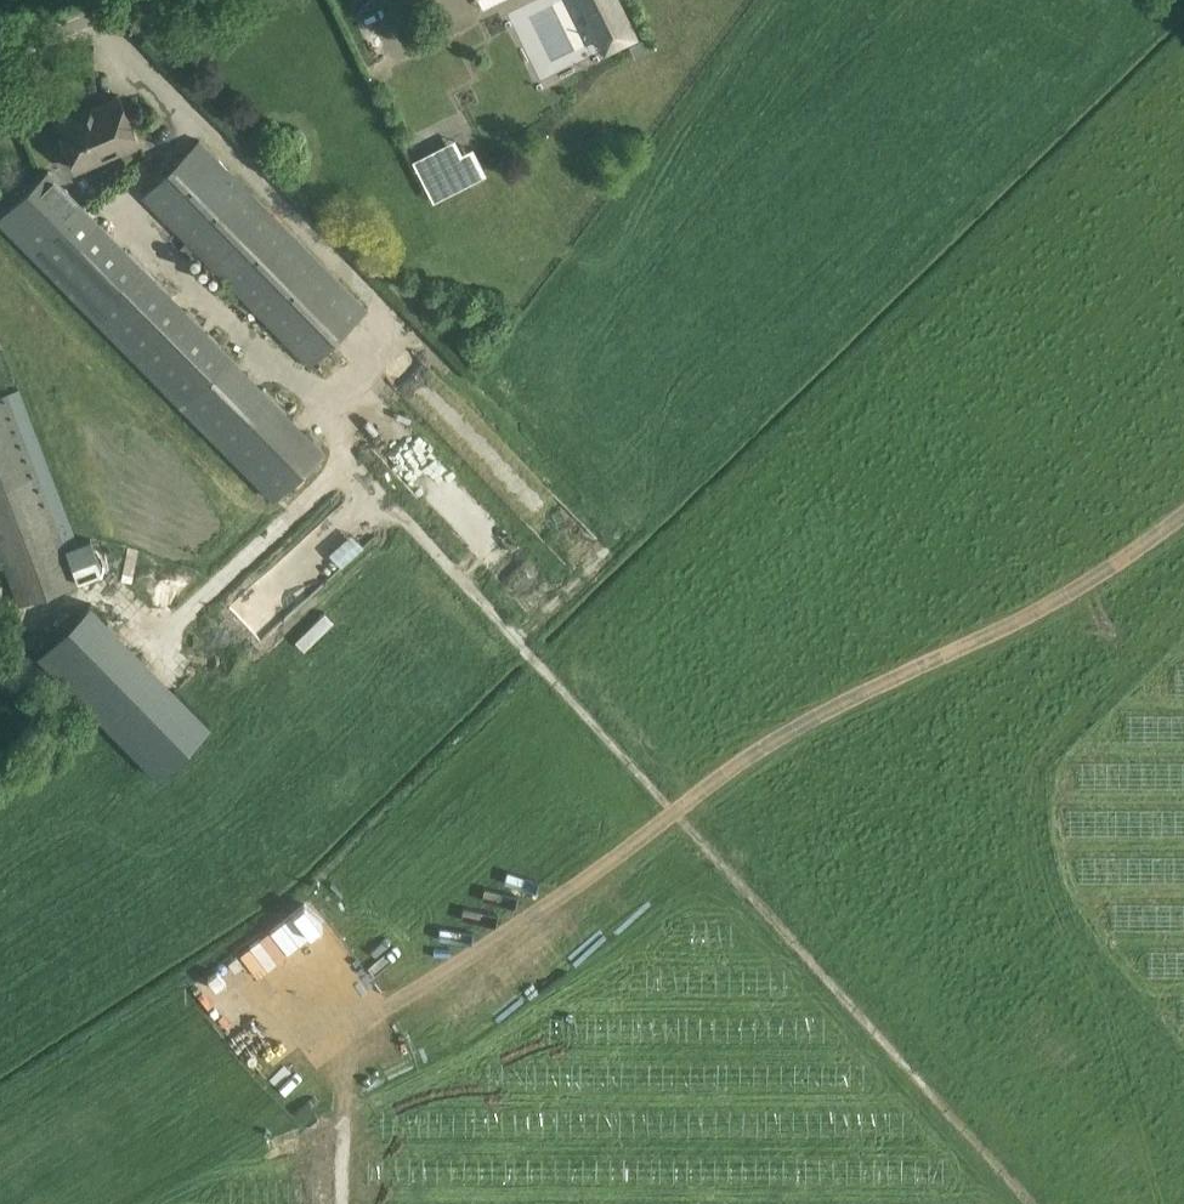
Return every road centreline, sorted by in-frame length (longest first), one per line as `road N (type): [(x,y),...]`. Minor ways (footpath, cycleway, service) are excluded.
road 1 (unclassified): [(0,46),(114,0)]

